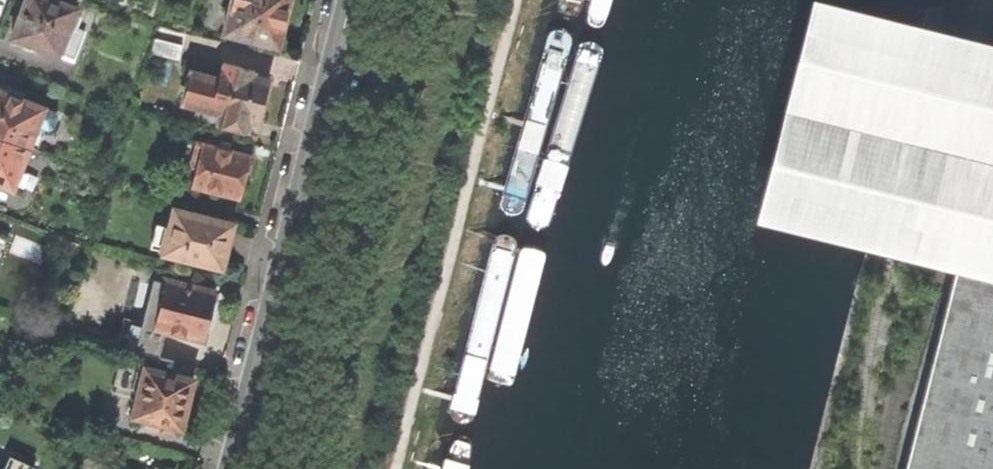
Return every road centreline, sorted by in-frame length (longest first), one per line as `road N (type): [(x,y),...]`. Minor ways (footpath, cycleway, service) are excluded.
road 1 (secondary): [(234,468),(355,0)]

